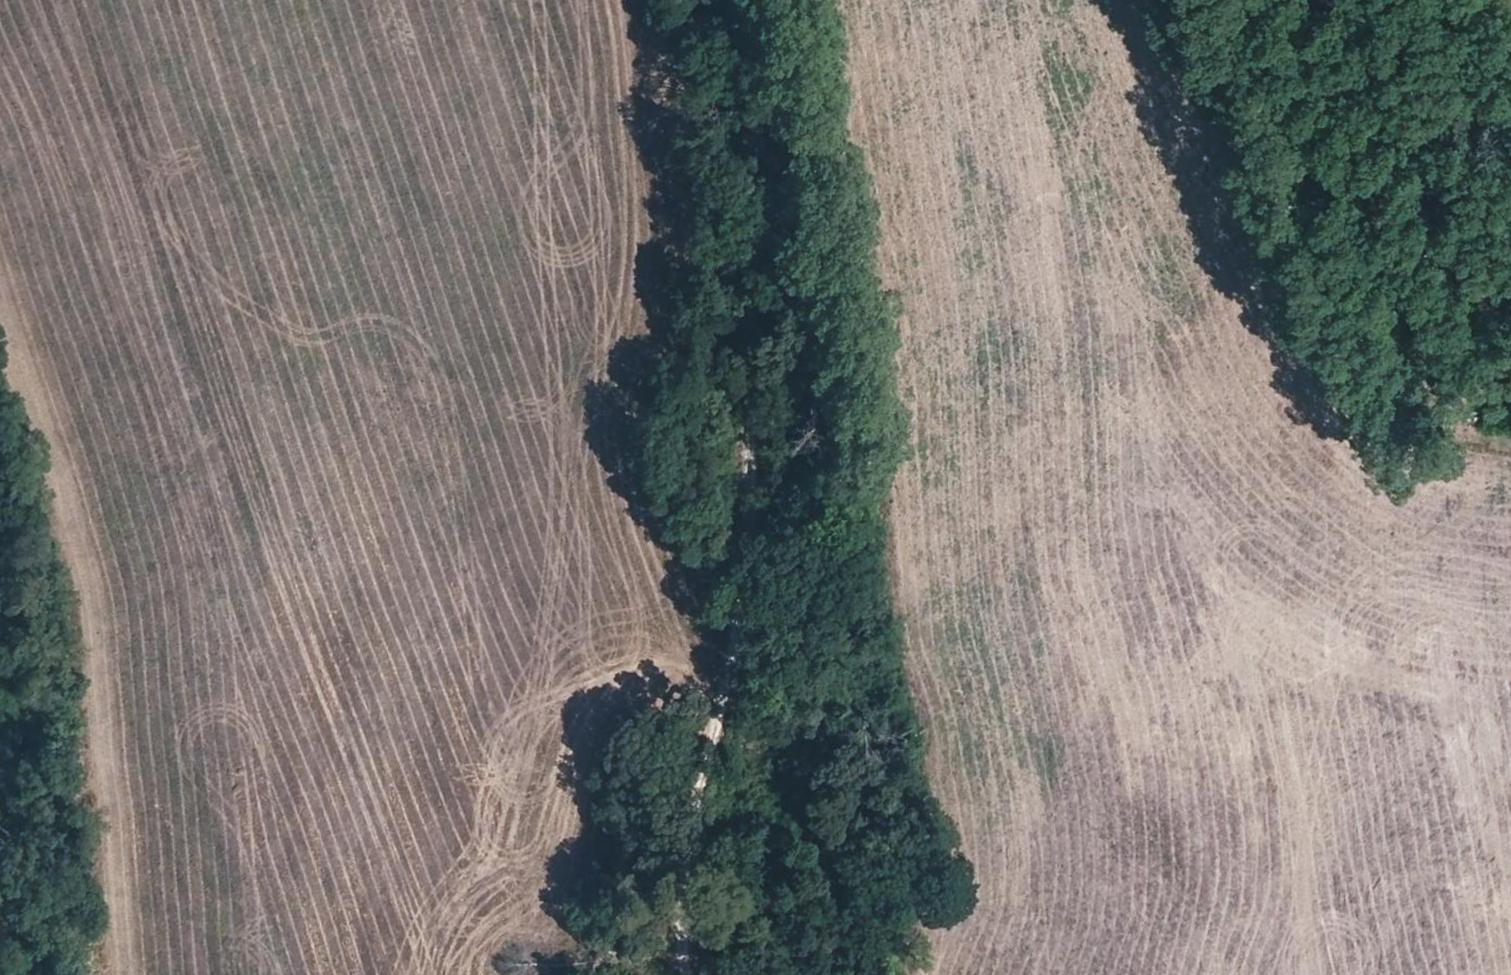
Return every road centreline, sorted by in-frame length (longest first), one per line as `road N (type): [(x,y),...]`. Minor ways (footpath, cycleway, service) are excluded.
road 1 (track): [(695,974),(686,941),(698,796),(762,447),(709,0)]

